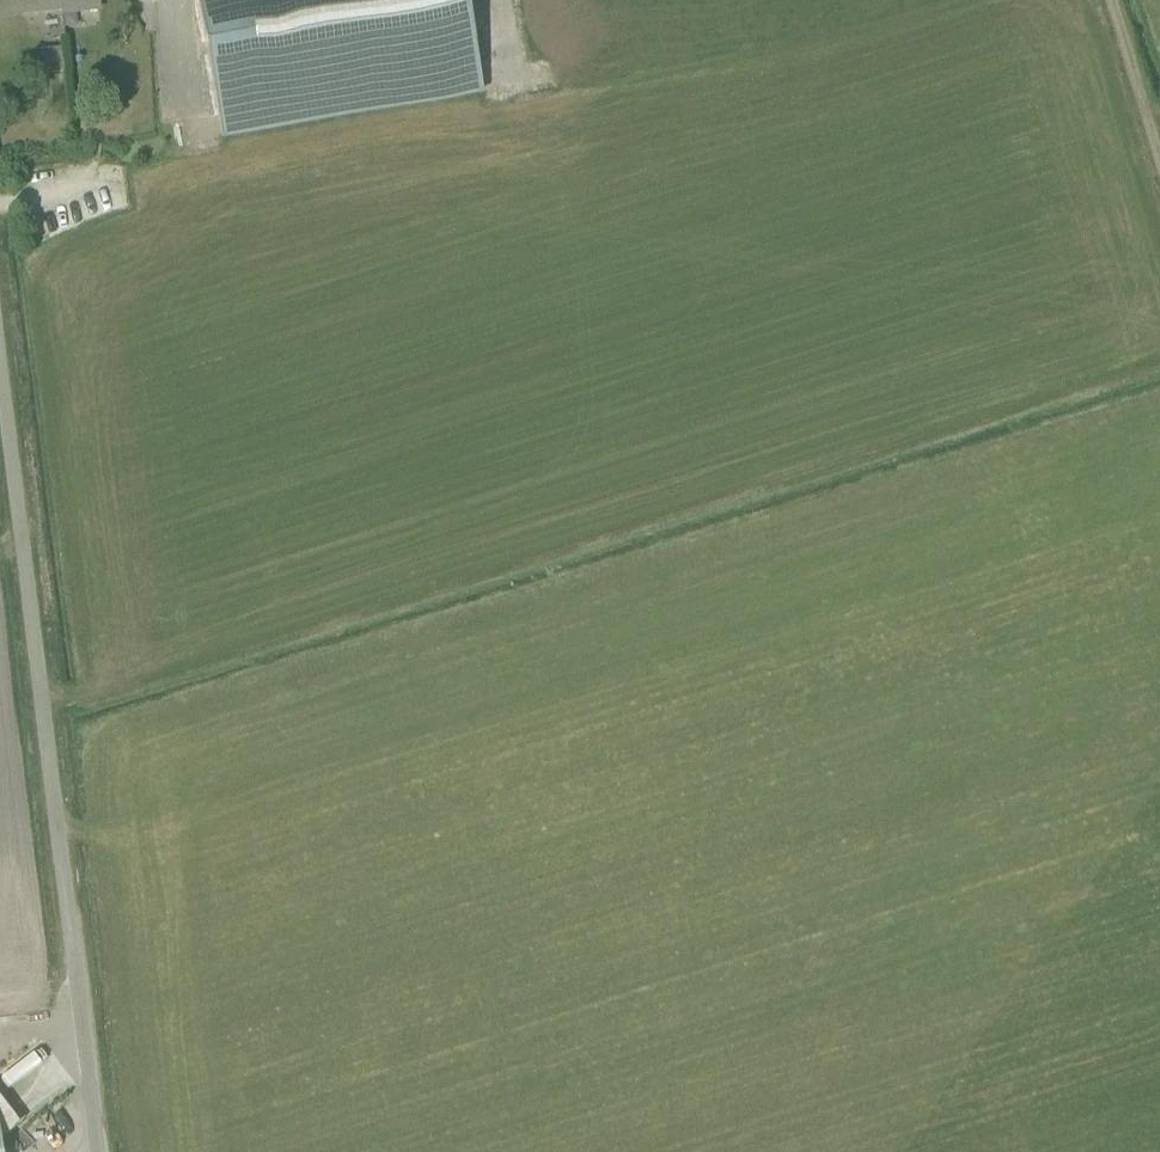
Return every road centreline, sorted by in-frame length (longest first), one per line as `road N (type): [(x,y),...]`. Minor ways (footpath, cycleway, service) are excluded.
road 1 (unclassified): [(108,1151),(0,318)]
road 2 (track): [(1159,192),(1102,0)]

